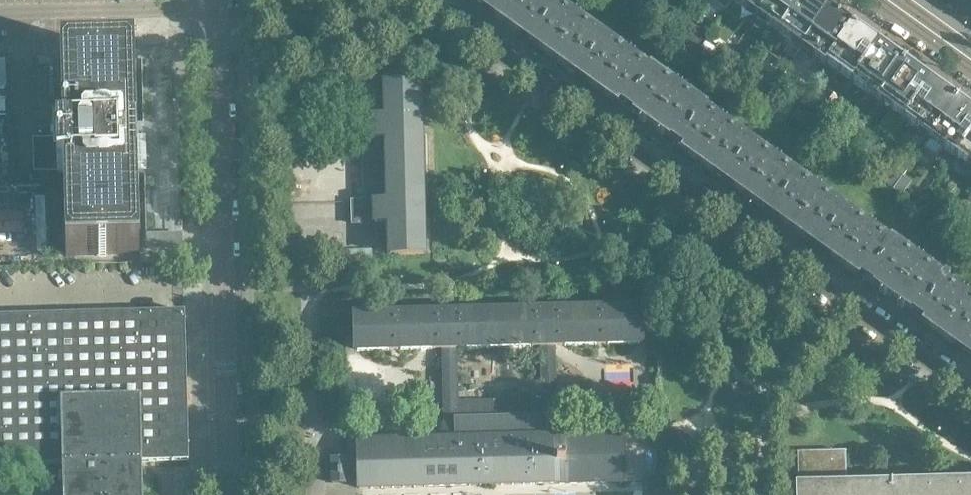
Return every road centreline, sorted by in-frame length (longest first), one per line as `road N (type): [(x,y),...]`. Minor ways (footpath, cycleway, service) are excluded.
road 1 (residential): [(421,0),(970,400)]
road 2 (residential): [(228,494),(212,0)]

